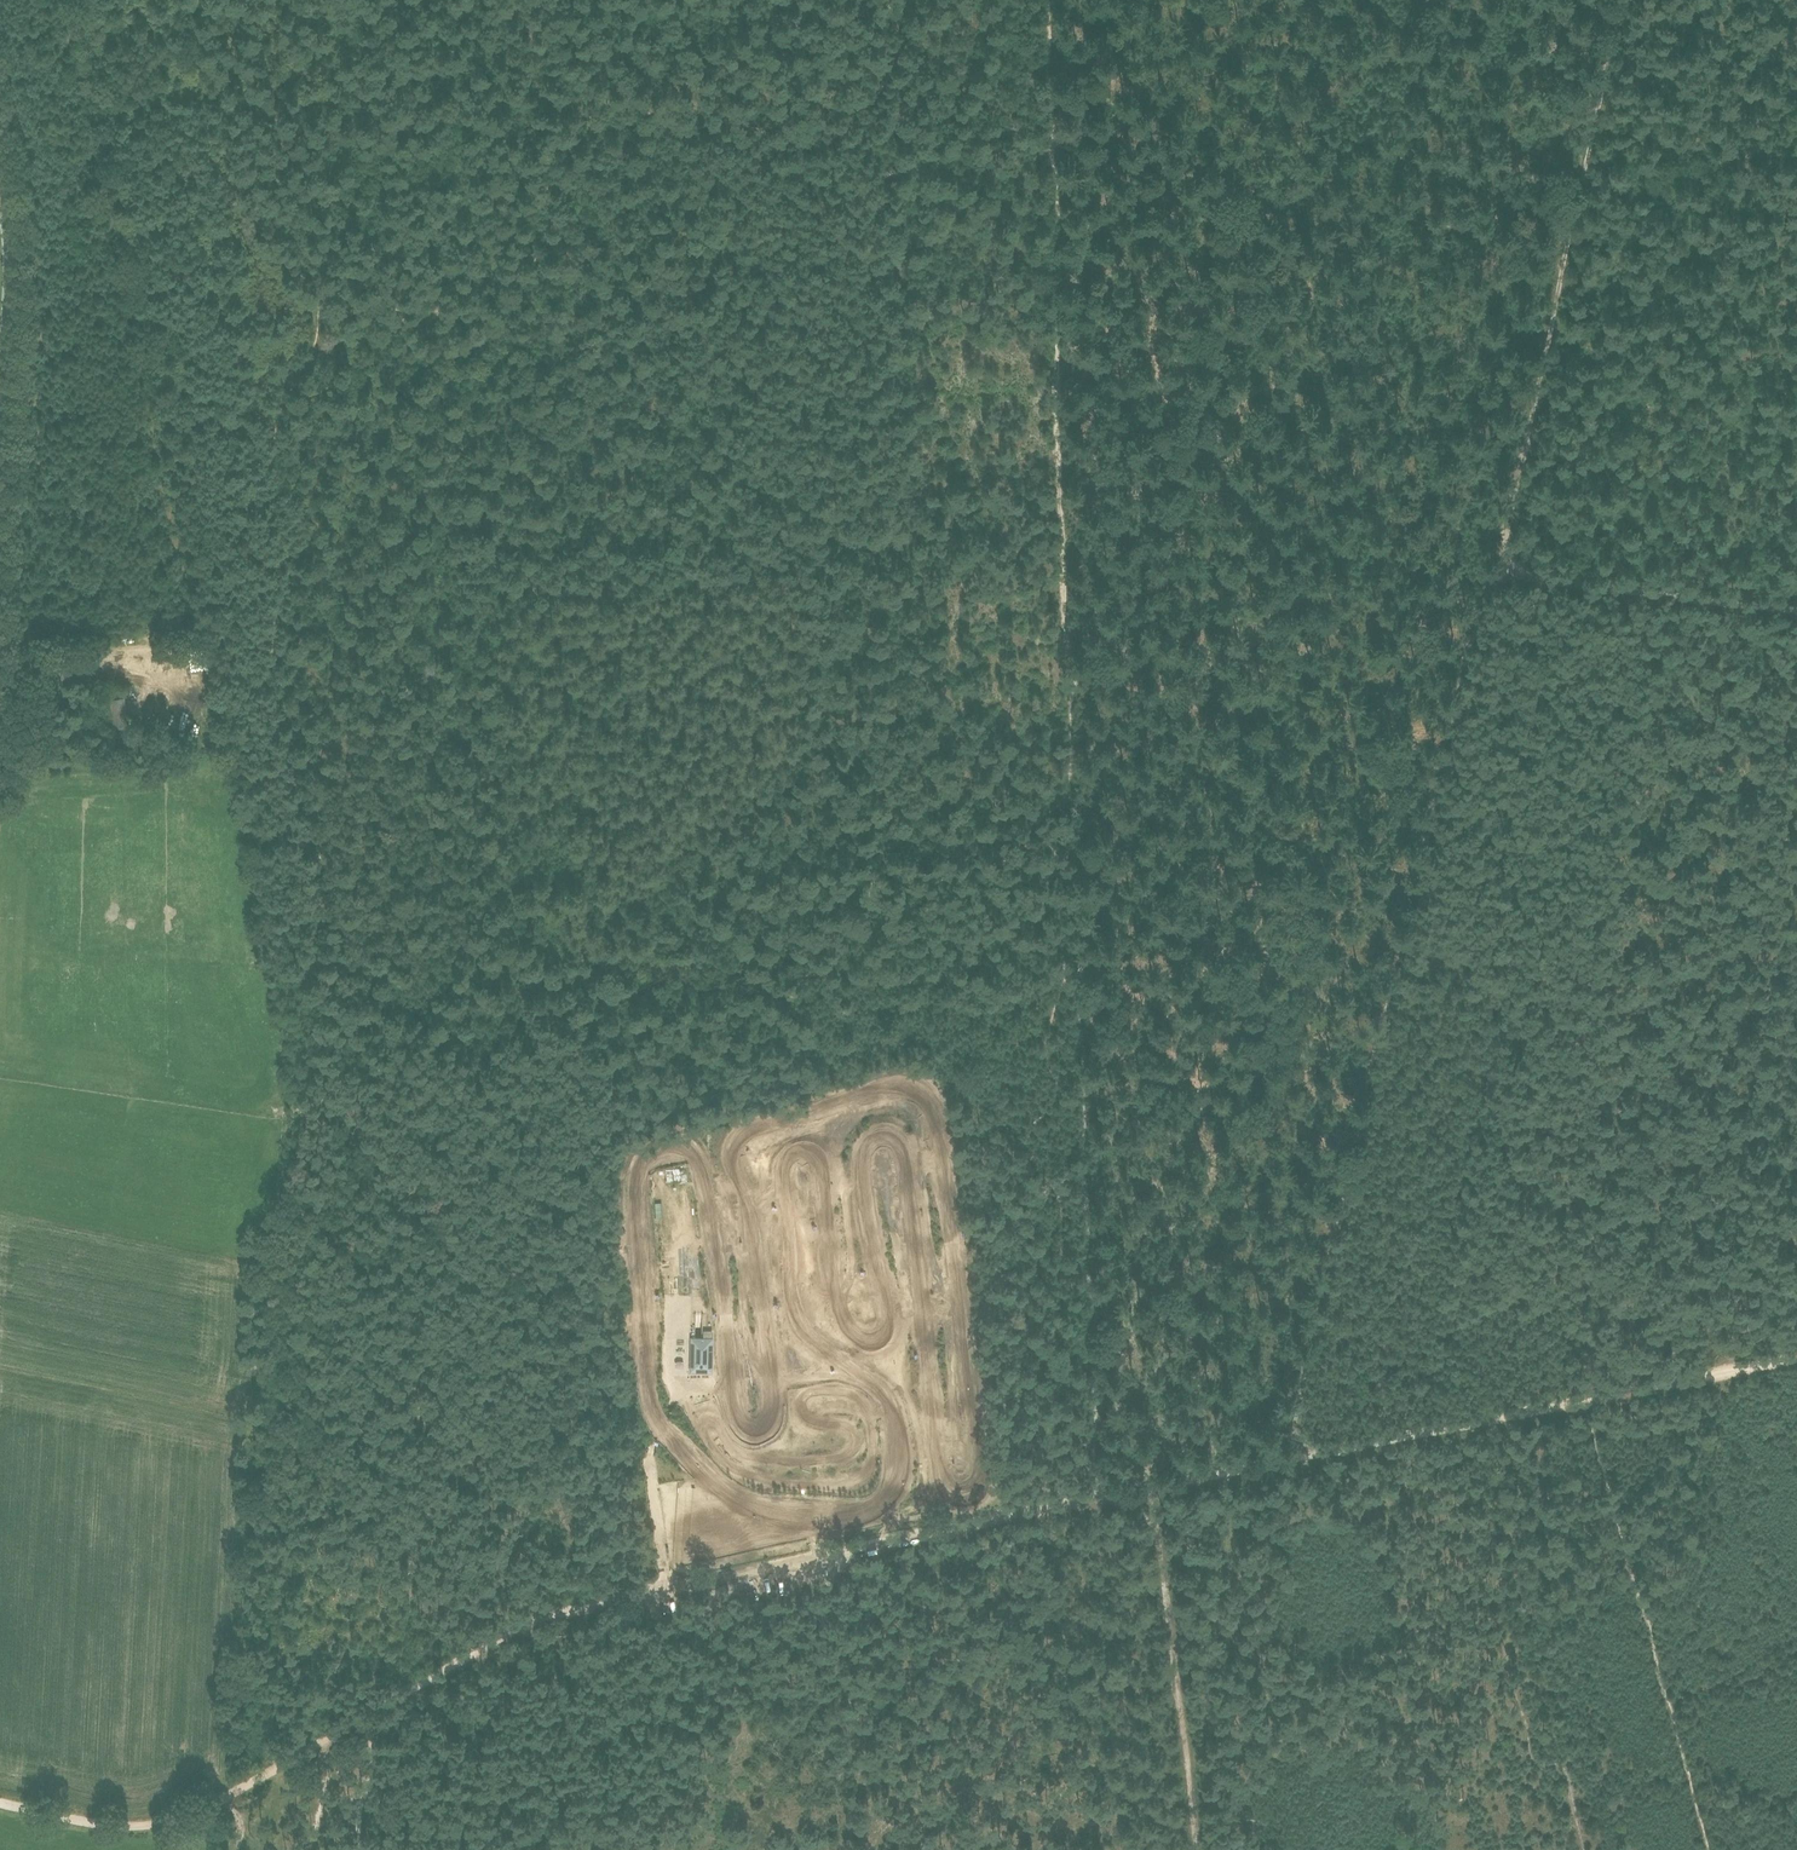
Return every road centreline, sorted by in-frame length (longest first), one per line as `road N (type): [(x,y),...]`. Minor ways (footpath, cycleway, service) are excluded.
road 1 (track): [(1108,1502),(1096,1451),(1054,139)]
road 2 (track): [(1152,1494),(979,1521),(556,1612),(482,1640),(164,1823),(107,1826),(0,1808)]
road 3 (track): [(1289,1464),(1380,1041),(1495,570)]
road 4 (track): [(1199,1849),(1152,1494)]
road 5 (track): [(1495,570),(1570,249)]
road 6 (track): [(1495,570),(1796,611)]
road 7 (track): [(1583,1402),(1289,1464)]
road 8 (track): [(669,1589),(650,1461),(675,1398),(668,1372),(675,1296)]
road 9 (track): [(887,1397),(847,1378),(796,1381),(786,1389),(780,1433),(752,1448),(729,1432),(713,1391)]
road 10 (unclassified): [(0,457),(9,287),(0,203)]
road 11 (track): [(1570,249),(1622,0)]
road 12 (track): [(652,1487),(663,1487),(676,1568),(806,1544)]
road 13 (track): [(1796,1360),(1583,1402)]
road 14 (track): [(1054,139),(1047,0)]
road 15 (track): [(1289,1464),(1169,1490)]
road 16 (track): [(728,1367),(713,1391),(675,1398),(707,1440)]

